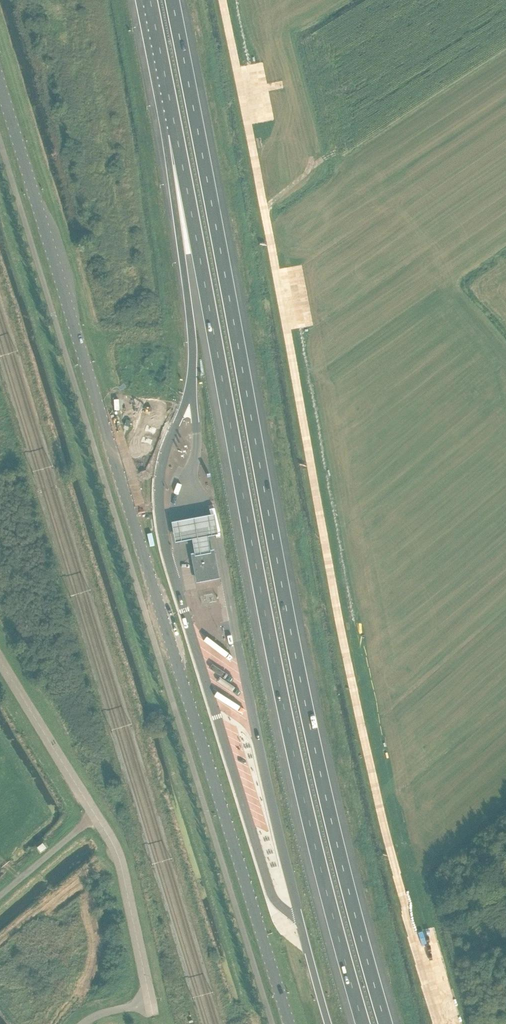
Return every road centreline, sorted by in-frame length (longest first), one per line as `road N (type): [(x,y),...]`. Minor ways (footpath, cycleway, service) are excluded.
road 1 (motorway): [(384,1023),(313,736),(173,0)]
road 2 (tertiary): [(287,1023),(0,89)]
road 3 (motorway): [(175,132),(289,739),(361,1023)]
road 4 (unclassified): [(84,1023),(151,1005),(122,872),(95,815)]
road 5 (motorway): [(175,132),(192,384)]
road 6 (unclassified): [(95,815),(0,659)]
road 7 (motorway): [(148,0),(175,132)]
road 8 (unclassified): [(0,896),(95,815)]

